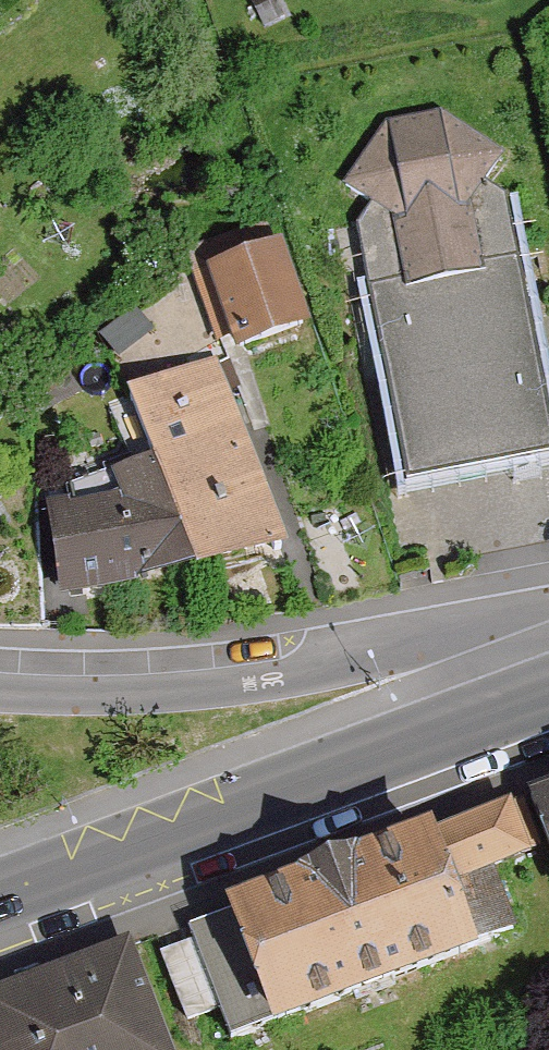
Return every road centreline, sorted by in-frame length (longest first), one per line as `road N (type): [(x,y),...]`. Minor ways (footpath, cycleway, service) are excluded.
road 1 (secondary): [(548,711),(0,917)]
road 2 (residential): [(548,649),(133,692),(0,696)]

